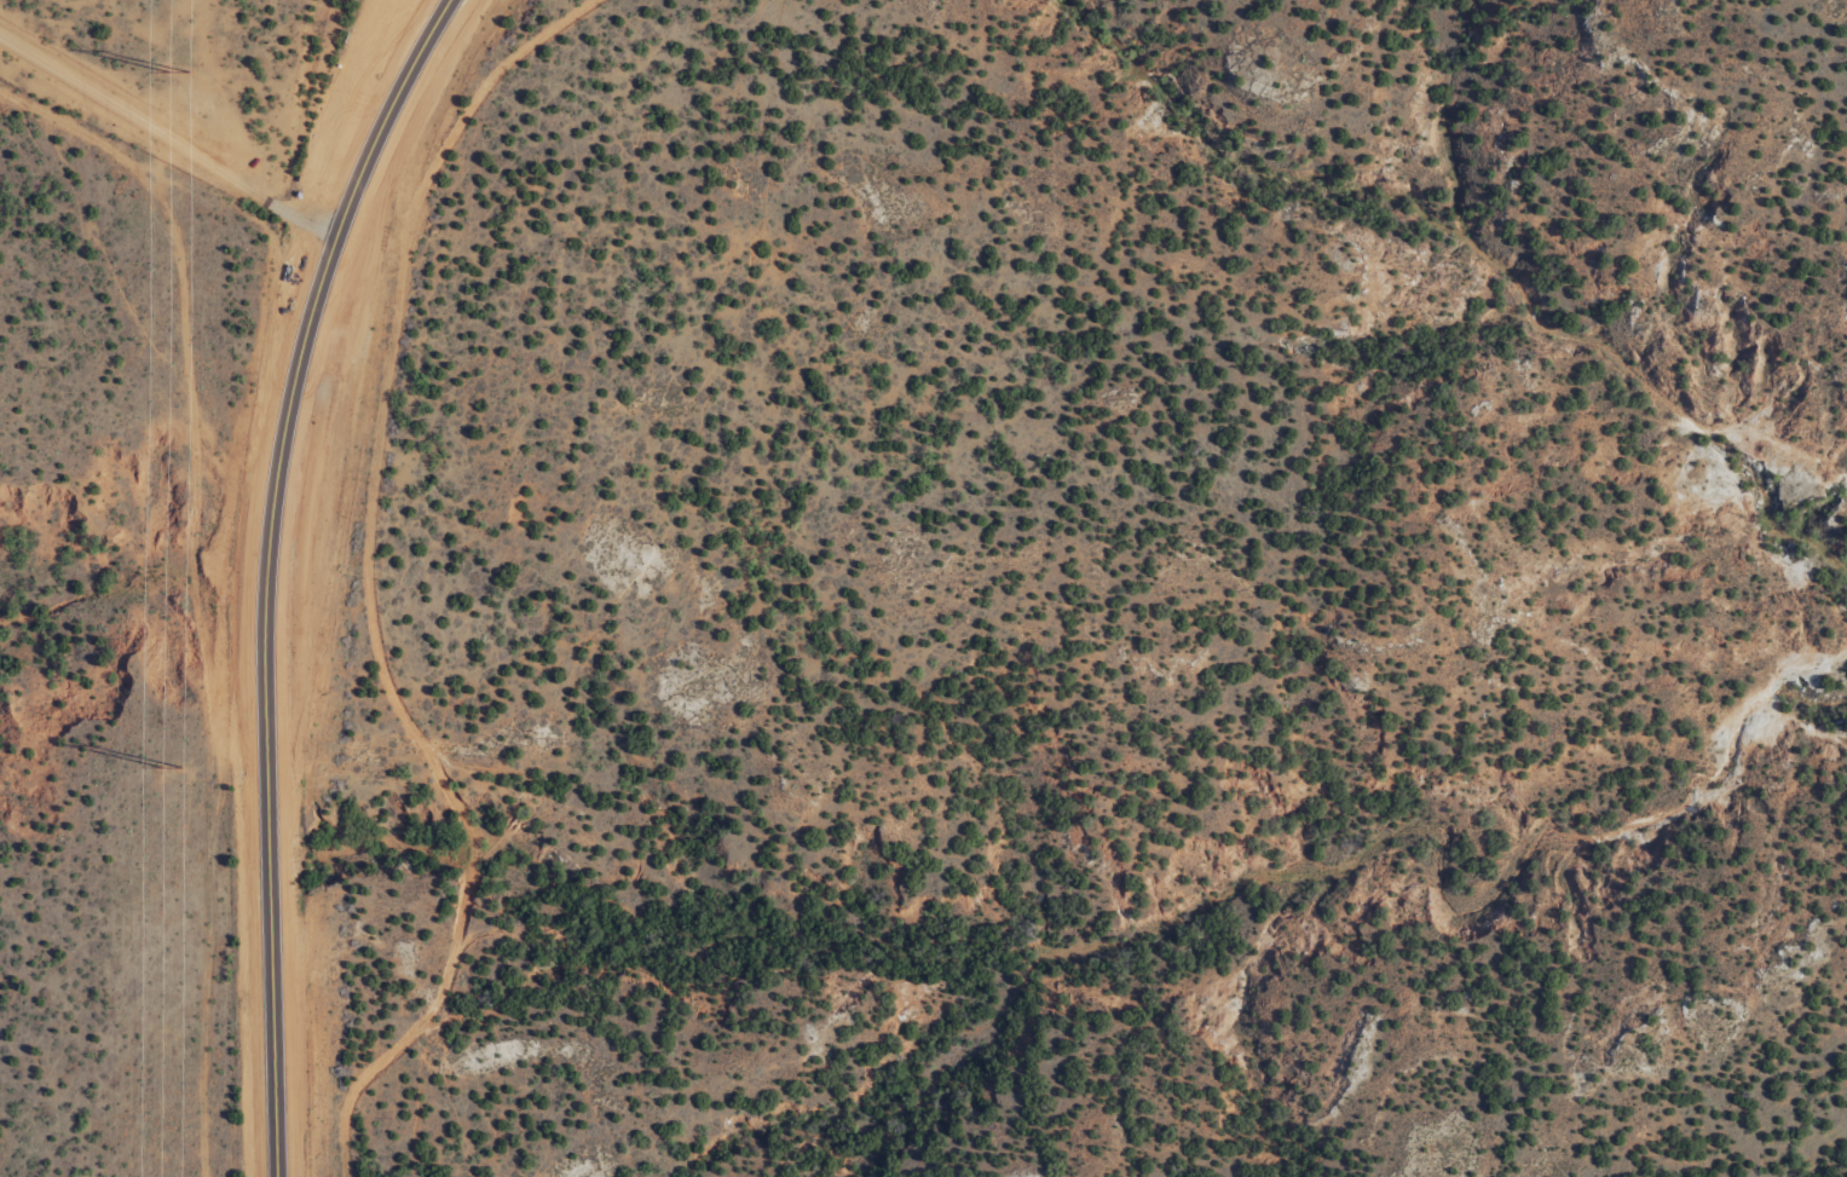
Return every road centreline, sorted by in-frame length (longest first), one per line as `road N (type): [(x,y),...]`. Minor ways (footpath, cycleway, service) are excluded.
road 1 (secondary): [(397,0),(337,295),(278,679),(270,829),(275,1176)]
road 2 (residential): [(337,295),(311,201),(162,138),(0,43)]

